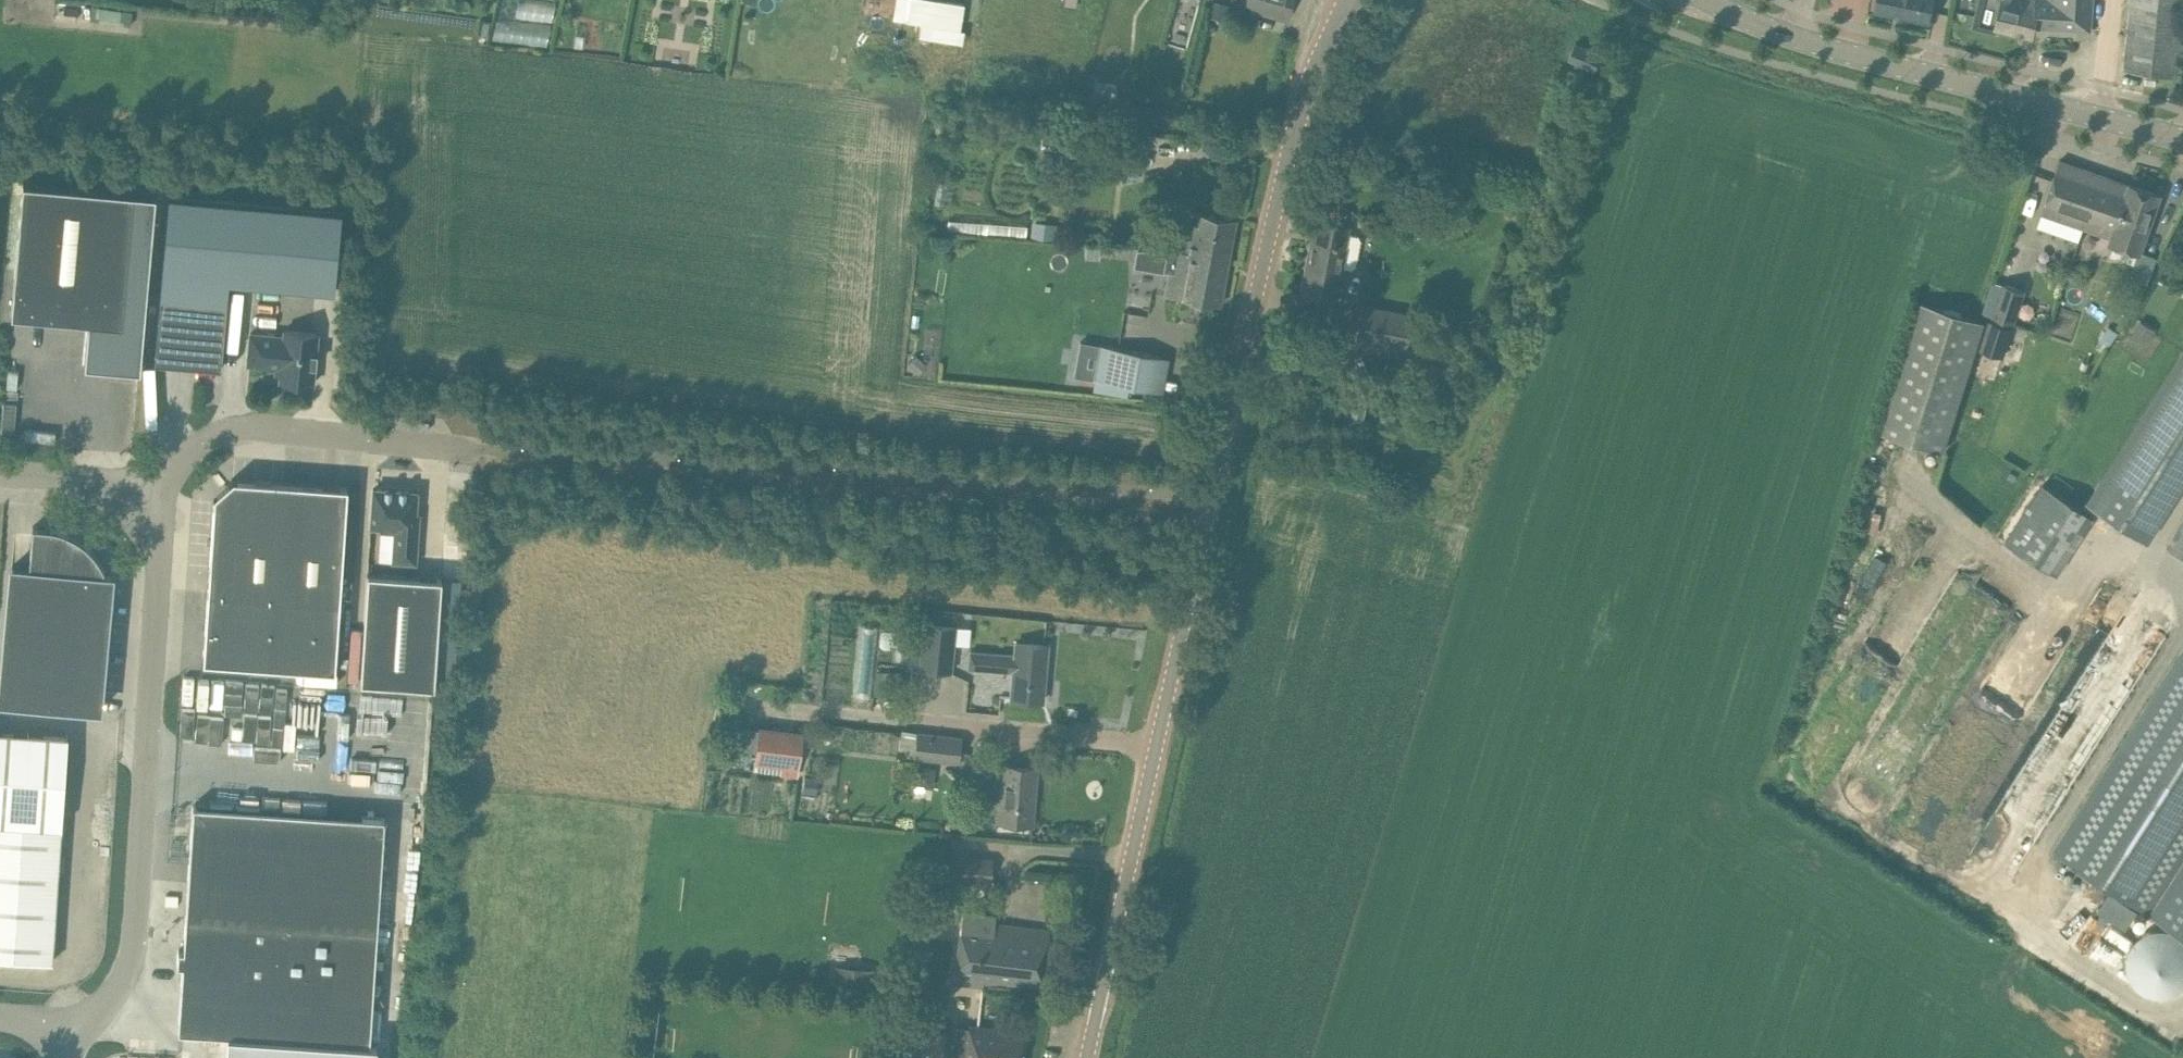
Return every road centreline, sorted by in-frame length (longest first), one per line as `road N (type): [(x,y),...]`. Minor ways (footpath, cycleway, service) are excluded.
road 1 (unclassified): [(1086,1057),(1296,128),(1353,0)]
road 2 (unclassified): [(70,1022),(93,1017),(129,973),(161,572),(146,498)]
road 3 (tertiary): [(2182,138),(1798,39),(1708,0)]
road 4 (unclassified): [(146,498),(190,448),(232,431),(476,448)]
road 5 (unclassified): [(0,472),(88,480),(146,498)]

